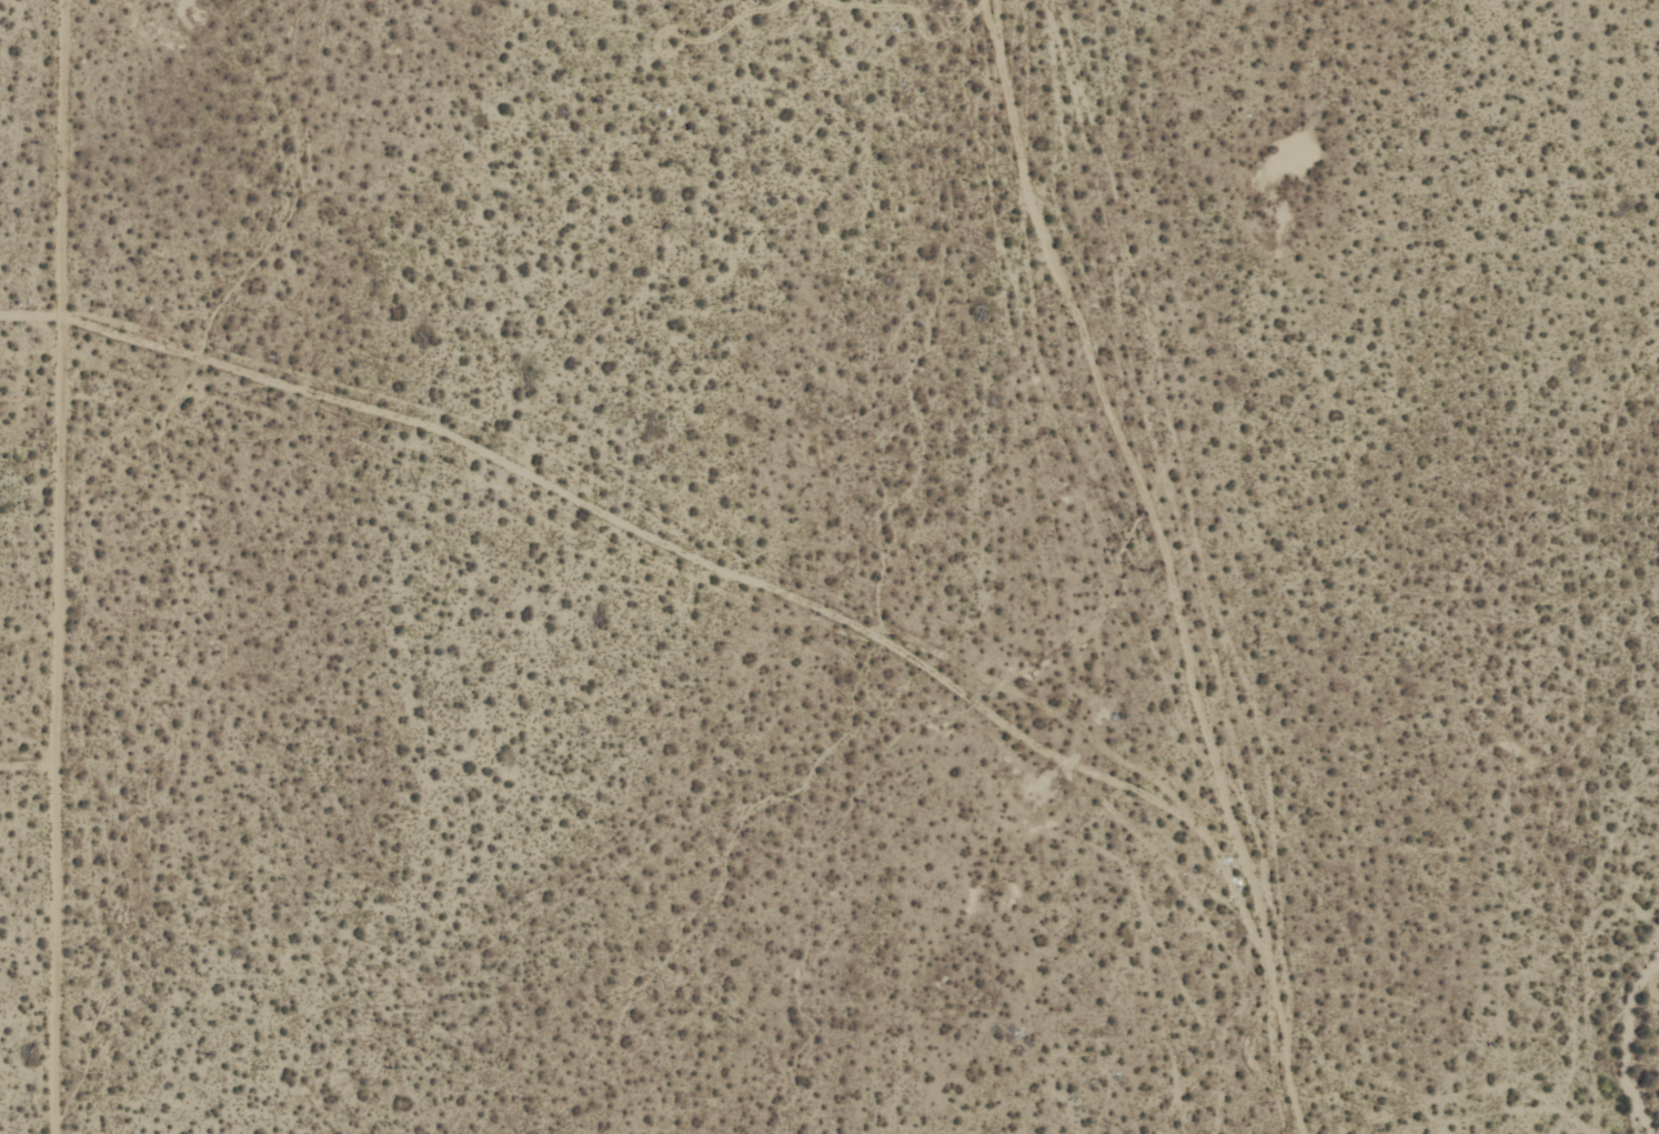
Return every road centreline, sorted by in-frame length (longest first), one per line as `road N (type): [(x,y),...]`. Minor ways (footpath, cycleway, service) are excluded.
road 1 (track): [(60,520),(67,0)]
road 2 (track): [(52,764),(60,520)]

